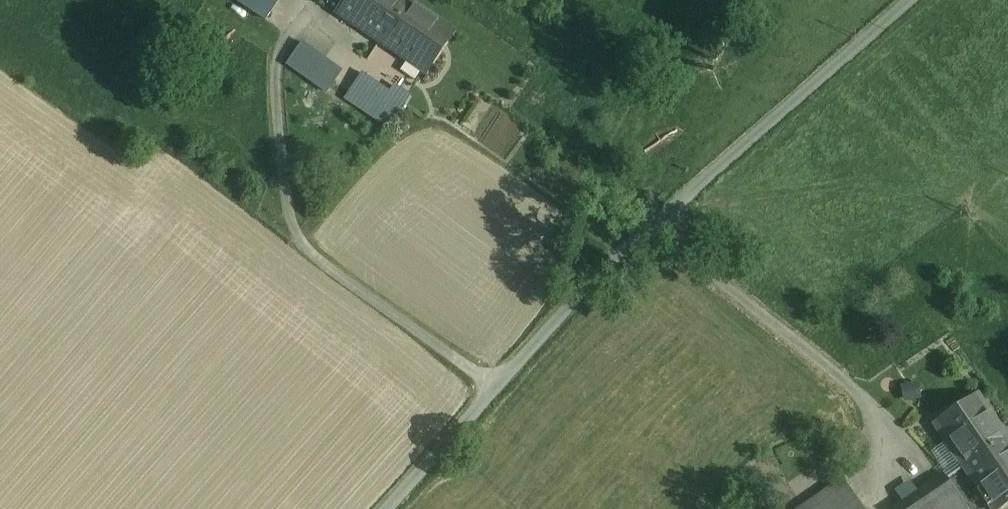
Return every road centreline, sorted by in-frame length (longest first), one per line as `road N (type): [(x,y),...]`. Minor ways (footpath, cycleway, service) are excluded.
road 1 (residential): [(909,0),(647,226),(390,508)]

